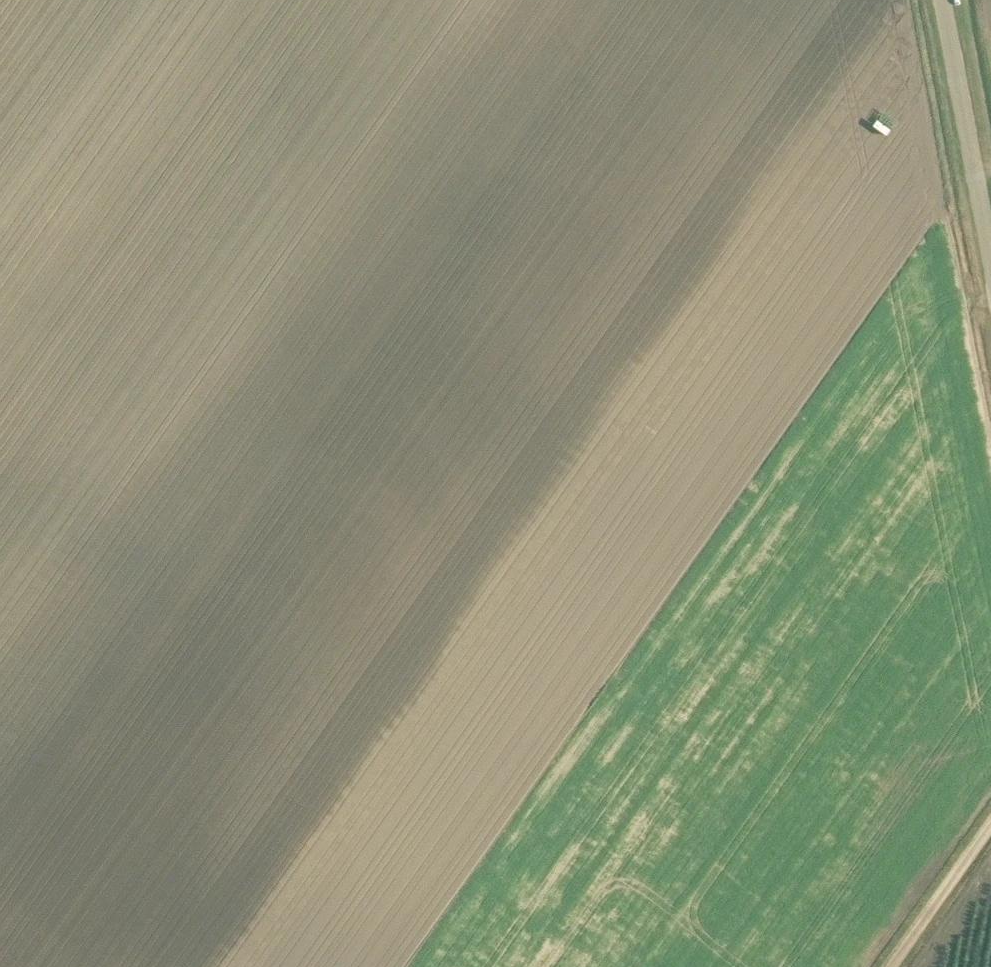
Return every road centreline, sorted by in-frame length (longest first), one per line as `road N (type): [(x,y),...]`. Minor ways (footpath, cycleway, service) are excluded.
road 1 (unclassified): [(990,259),(942,0)]
road 2 (track): [(990,825),(890,966)]

